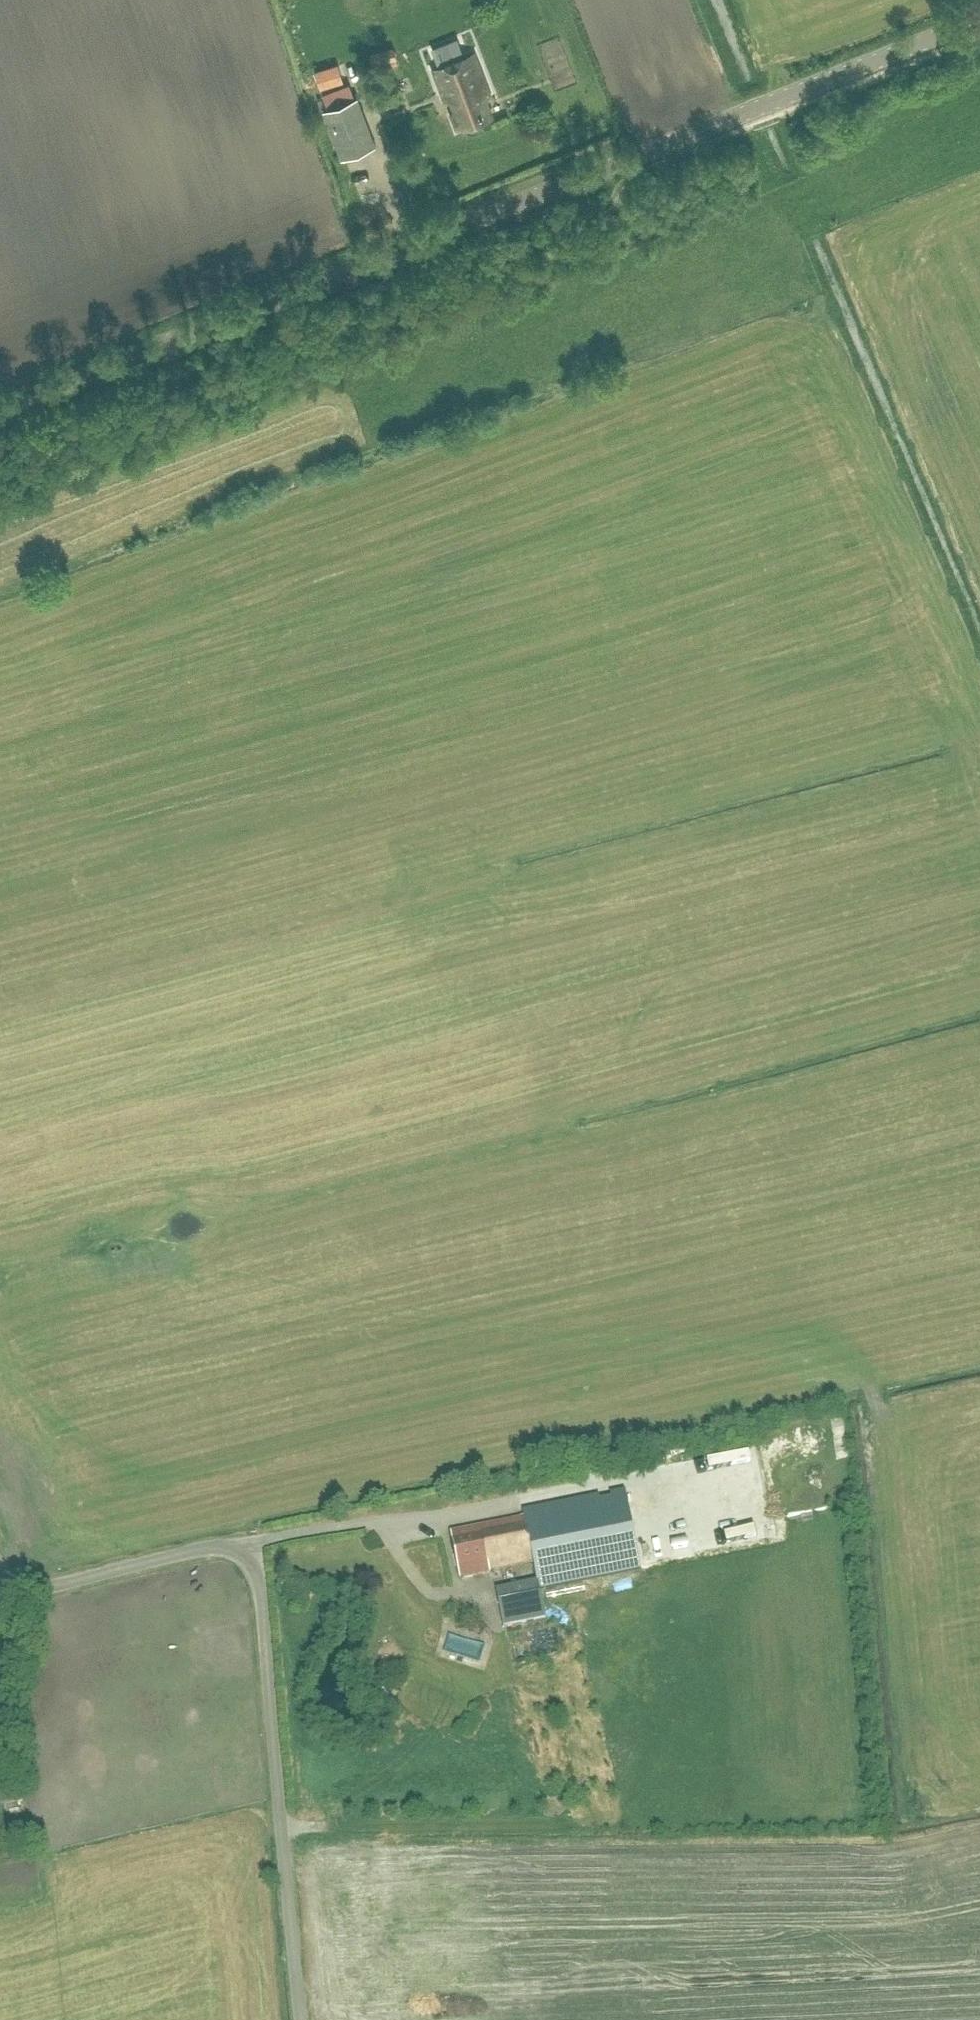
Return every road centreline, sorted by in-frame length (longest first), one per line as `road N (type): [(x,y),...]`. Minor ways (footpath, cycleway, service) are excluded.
road 1 (tertiary): [(0,406),(979,17)]
road 2 (unclassified): [(300,2019),(257,1569),(242,1551),(213,1549),(33,1591),(11,1587),(0,1574)]

